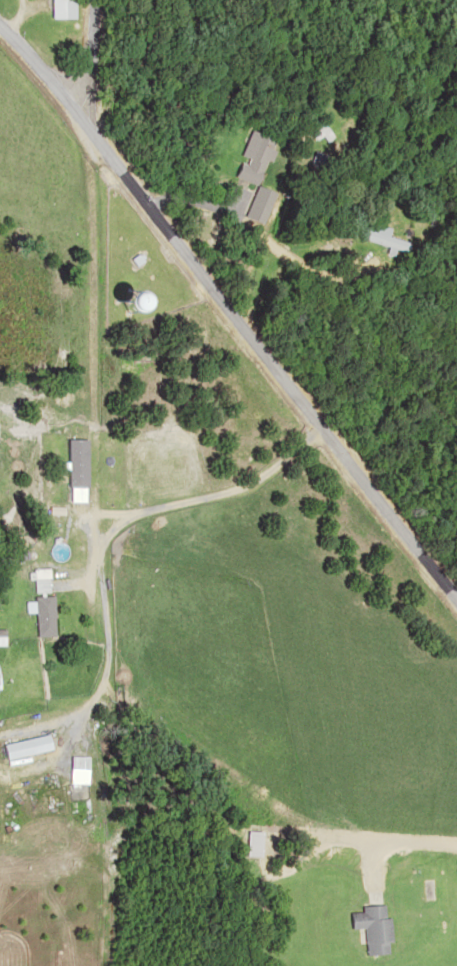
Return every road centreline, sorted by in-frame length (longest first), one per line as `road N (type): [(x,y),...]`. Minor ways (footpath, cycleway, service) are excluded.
road 1 (residential): [(106,169),(96,641),(126,728),(198,800),(320,852),(456,874)]
road 2 (residential): [(456,653),(106,169),(0,52)]
road 3 (residential): [(106,169),(101,0)]

